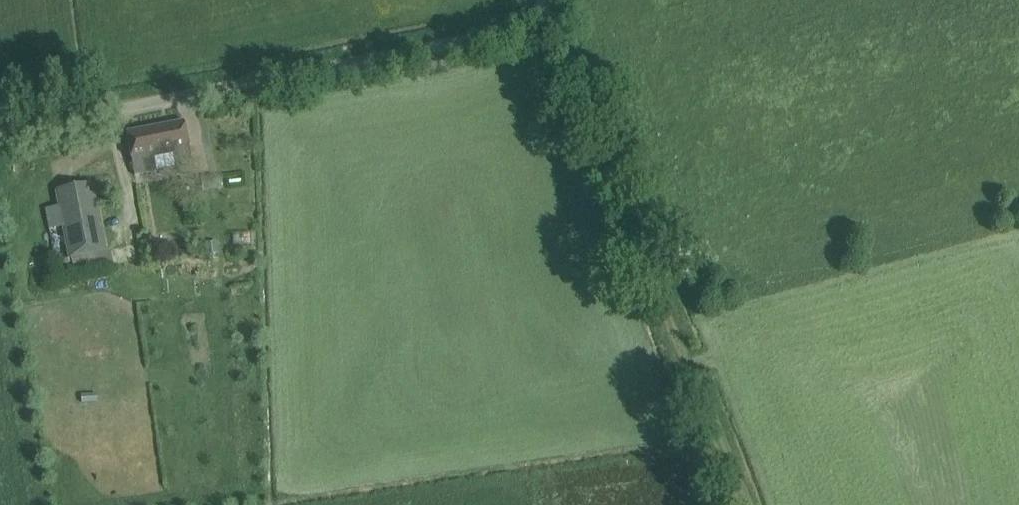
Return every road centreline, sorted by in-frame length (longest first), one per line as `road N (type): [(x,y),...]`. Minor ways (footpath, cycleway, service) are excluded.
road 1 (unclassified): [(0,128),(553,28),(549,0)]
road 2 (track): [(737,504),(553,28)]

